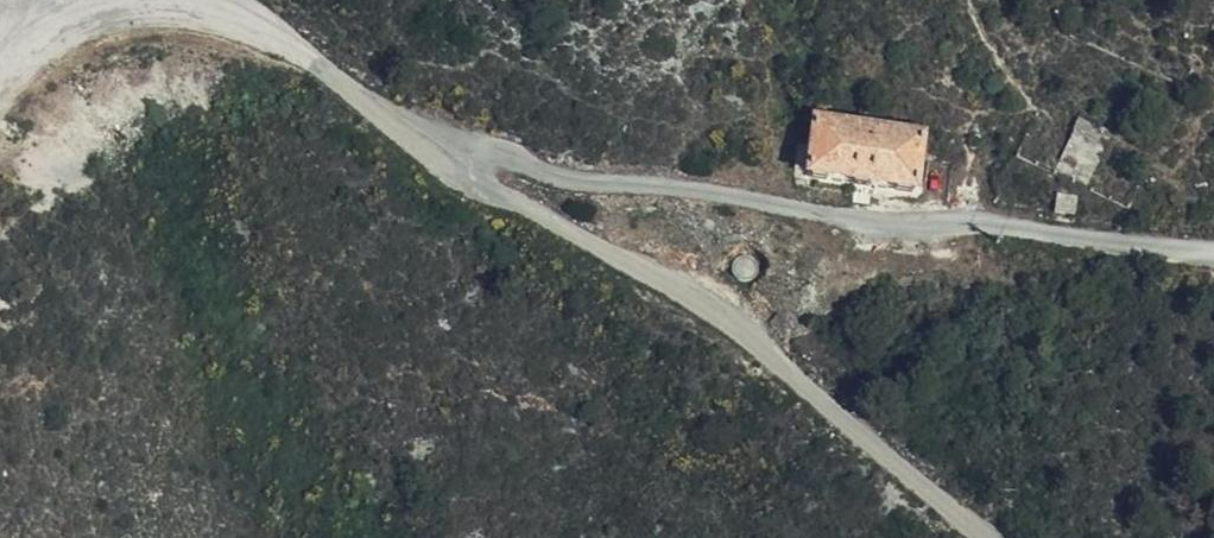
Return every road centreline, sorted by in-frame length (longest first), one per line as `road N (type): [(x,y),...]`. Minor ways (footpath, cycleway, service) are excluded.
road 1 (unclassified): [(980,537),(733,326),(493,193),(317,62),(210,0)]
road 2 (track): [(446,162),(495,153),(593,183),(824,217),(1213,253)]
road 3 (unclassified): [(97,0),(52,25),(0,88)]

